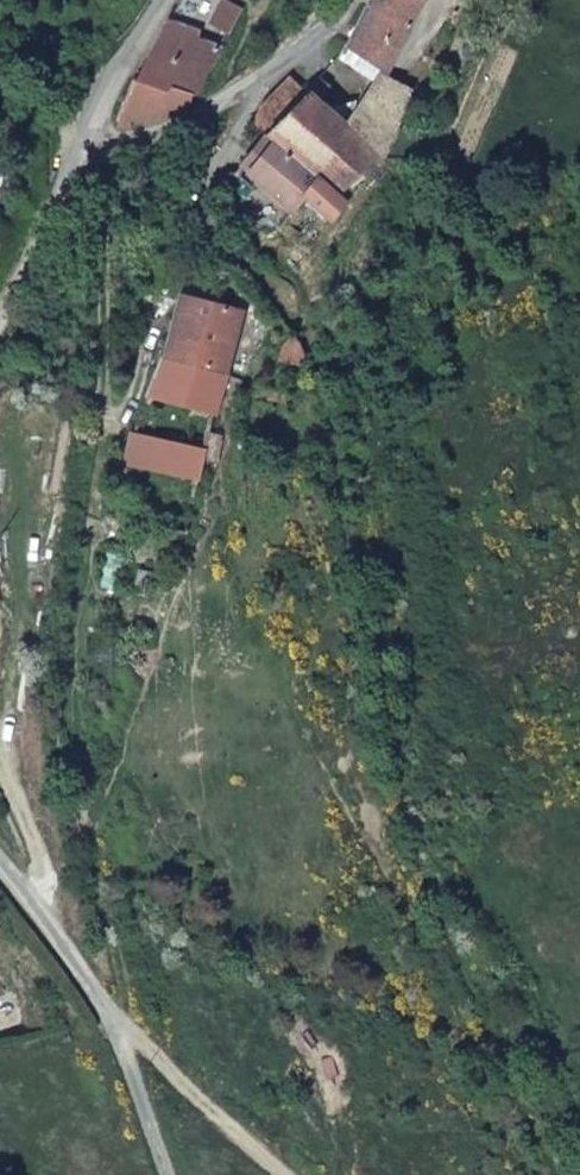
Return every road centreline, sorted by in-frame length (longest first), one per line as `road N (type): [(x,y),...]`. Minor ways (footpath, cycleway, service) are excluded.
road 1 (unclassified): [(0,865),(114,1023),(167,1174)]
road 2 (unclassified): [(84,138),(121,148),(186,131),(269,75),(344,0)]
road 3 (track): [(120,1036),(140,1037),(287,1174)]
road 4 (unclassified): [(84,138),(0,316)]
road 5 (unclassified): [(162,0),(84,138)]

